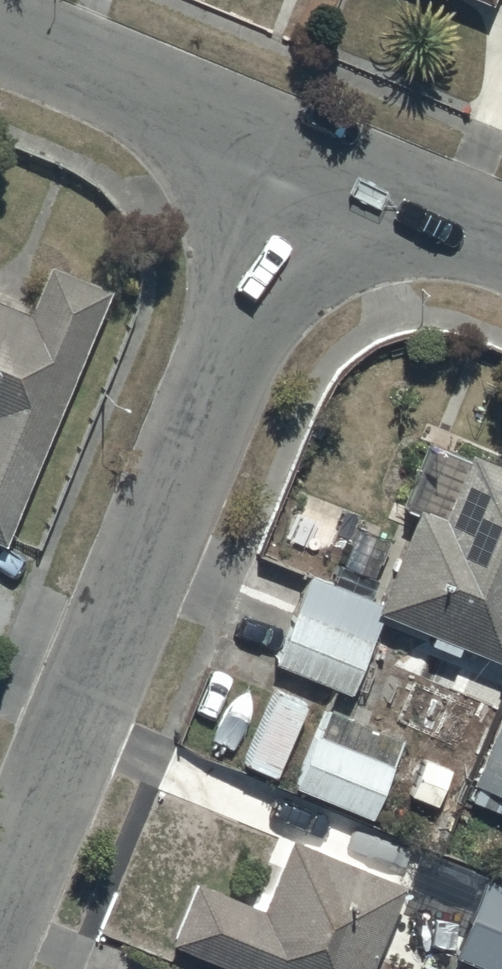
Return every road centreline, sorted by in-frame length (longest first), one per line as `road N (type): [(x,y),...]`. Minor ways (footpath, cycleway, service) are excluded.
road 1 (residential): [(302,162),(0,901)]
road 2 (residential): [(0,36),(302,162)]
road 3 (residential): [(302,162),(501,244)]

